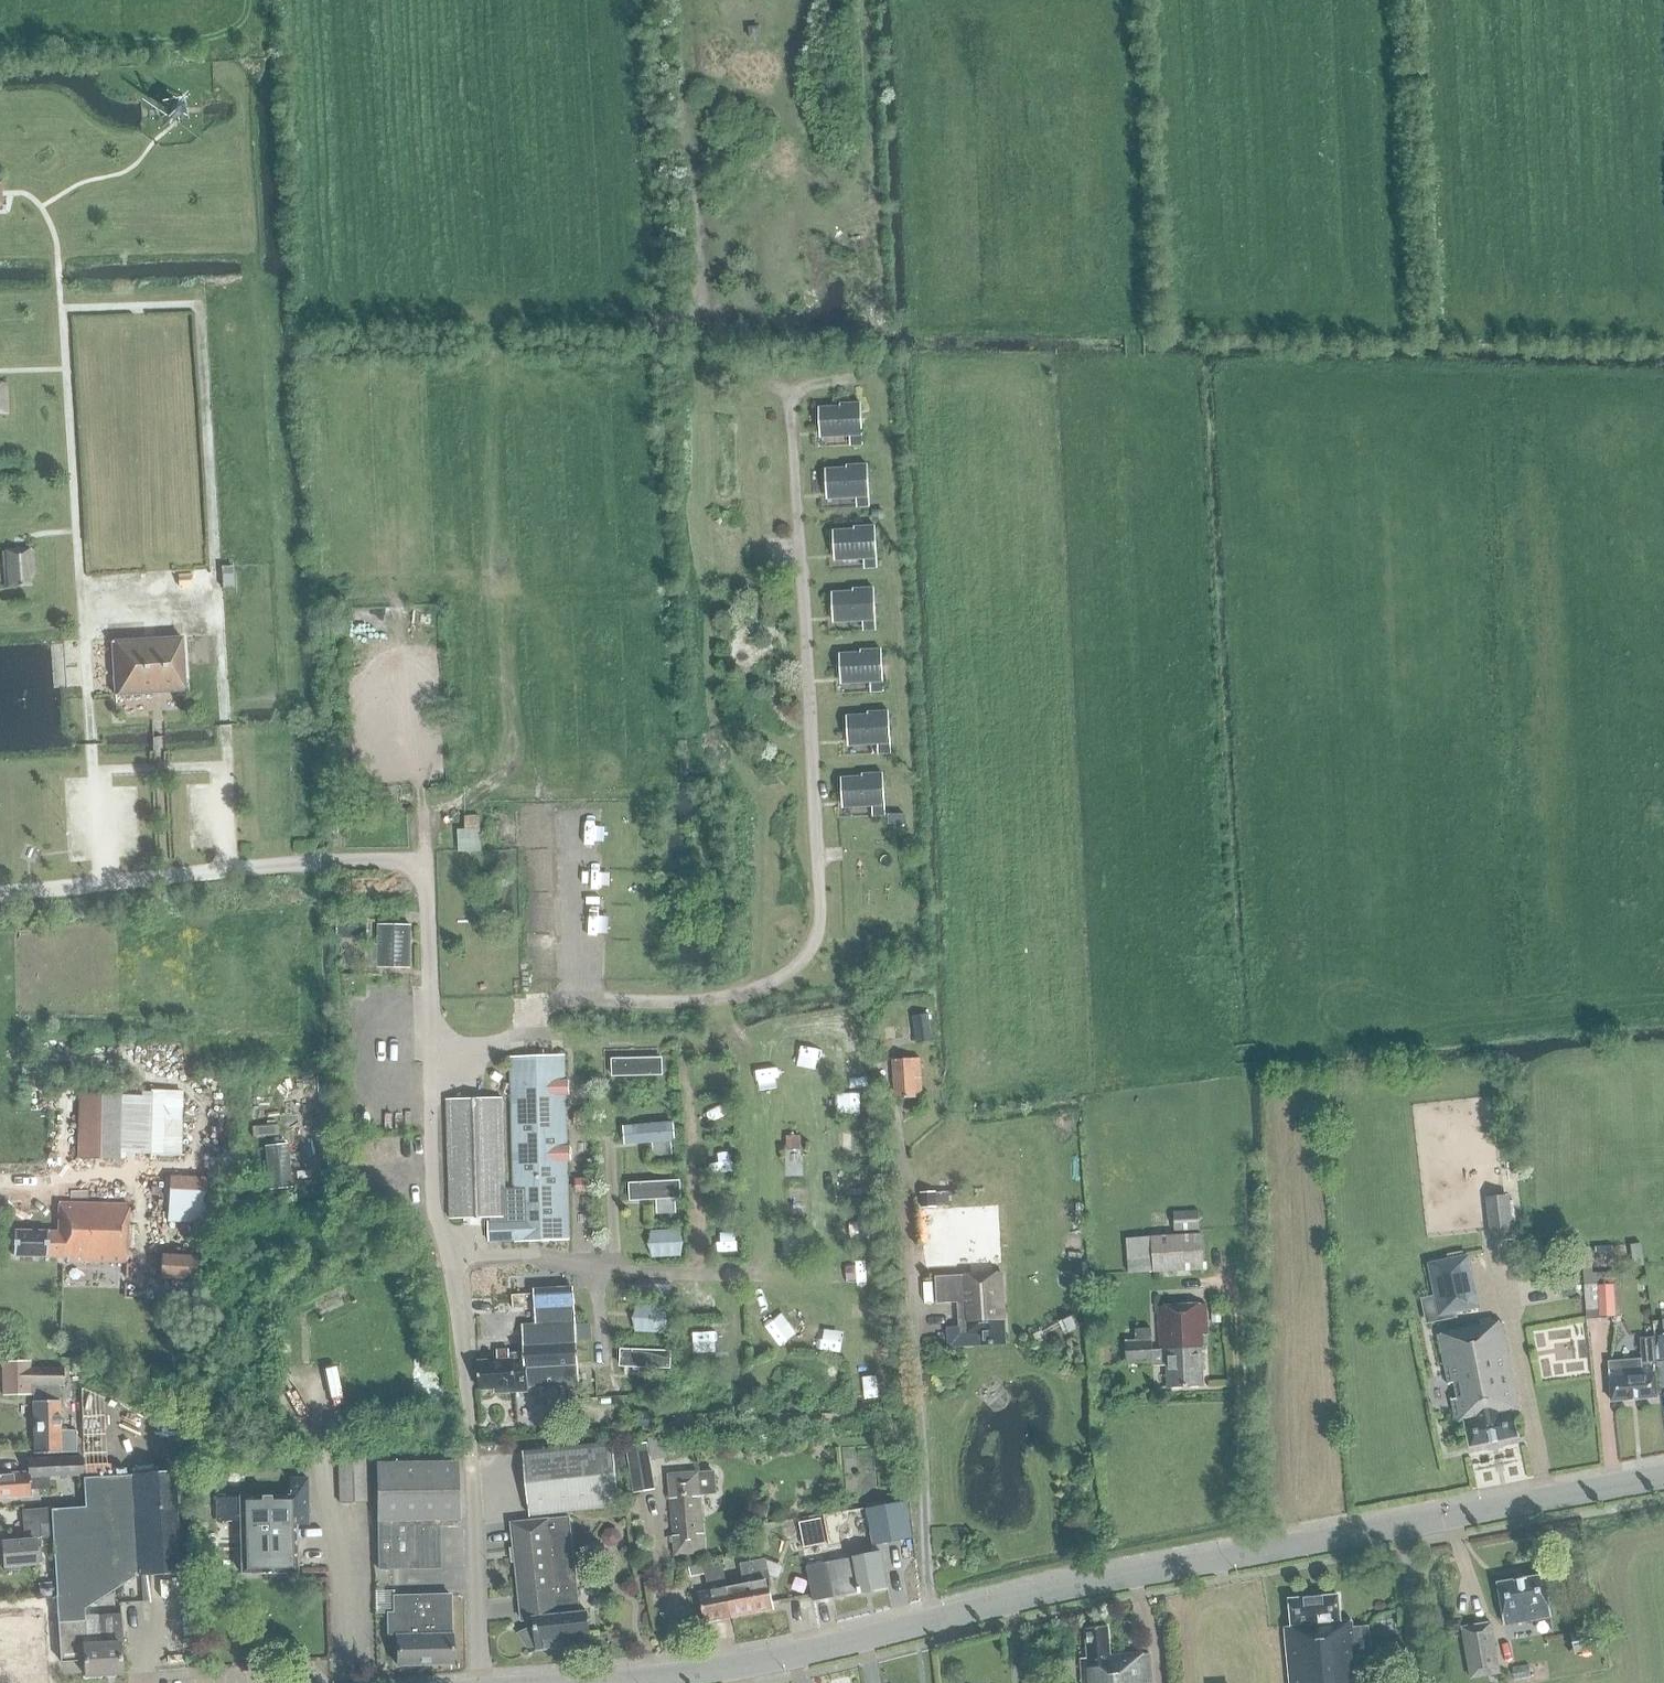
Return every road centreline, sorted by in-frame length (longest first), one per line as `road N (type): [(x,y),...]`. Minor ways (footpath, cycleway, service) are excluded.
road 1 (tertiary): [(586,1682),(793,1655),(1055,1591),(1663,1479)]
road 2 (track): [(764,1272),(679,1274),(526,1257),(447,1262)]
road 3 (track): [(719,1000),(720,1038),(686,1039),(698,1274)]
road 4 (track): [(686,1039),(533,1041)]
road 5 (track): [(609,1137),(616,1267)]
road 6 (track): [(605,1390),(600,1303),(588,1264)]

